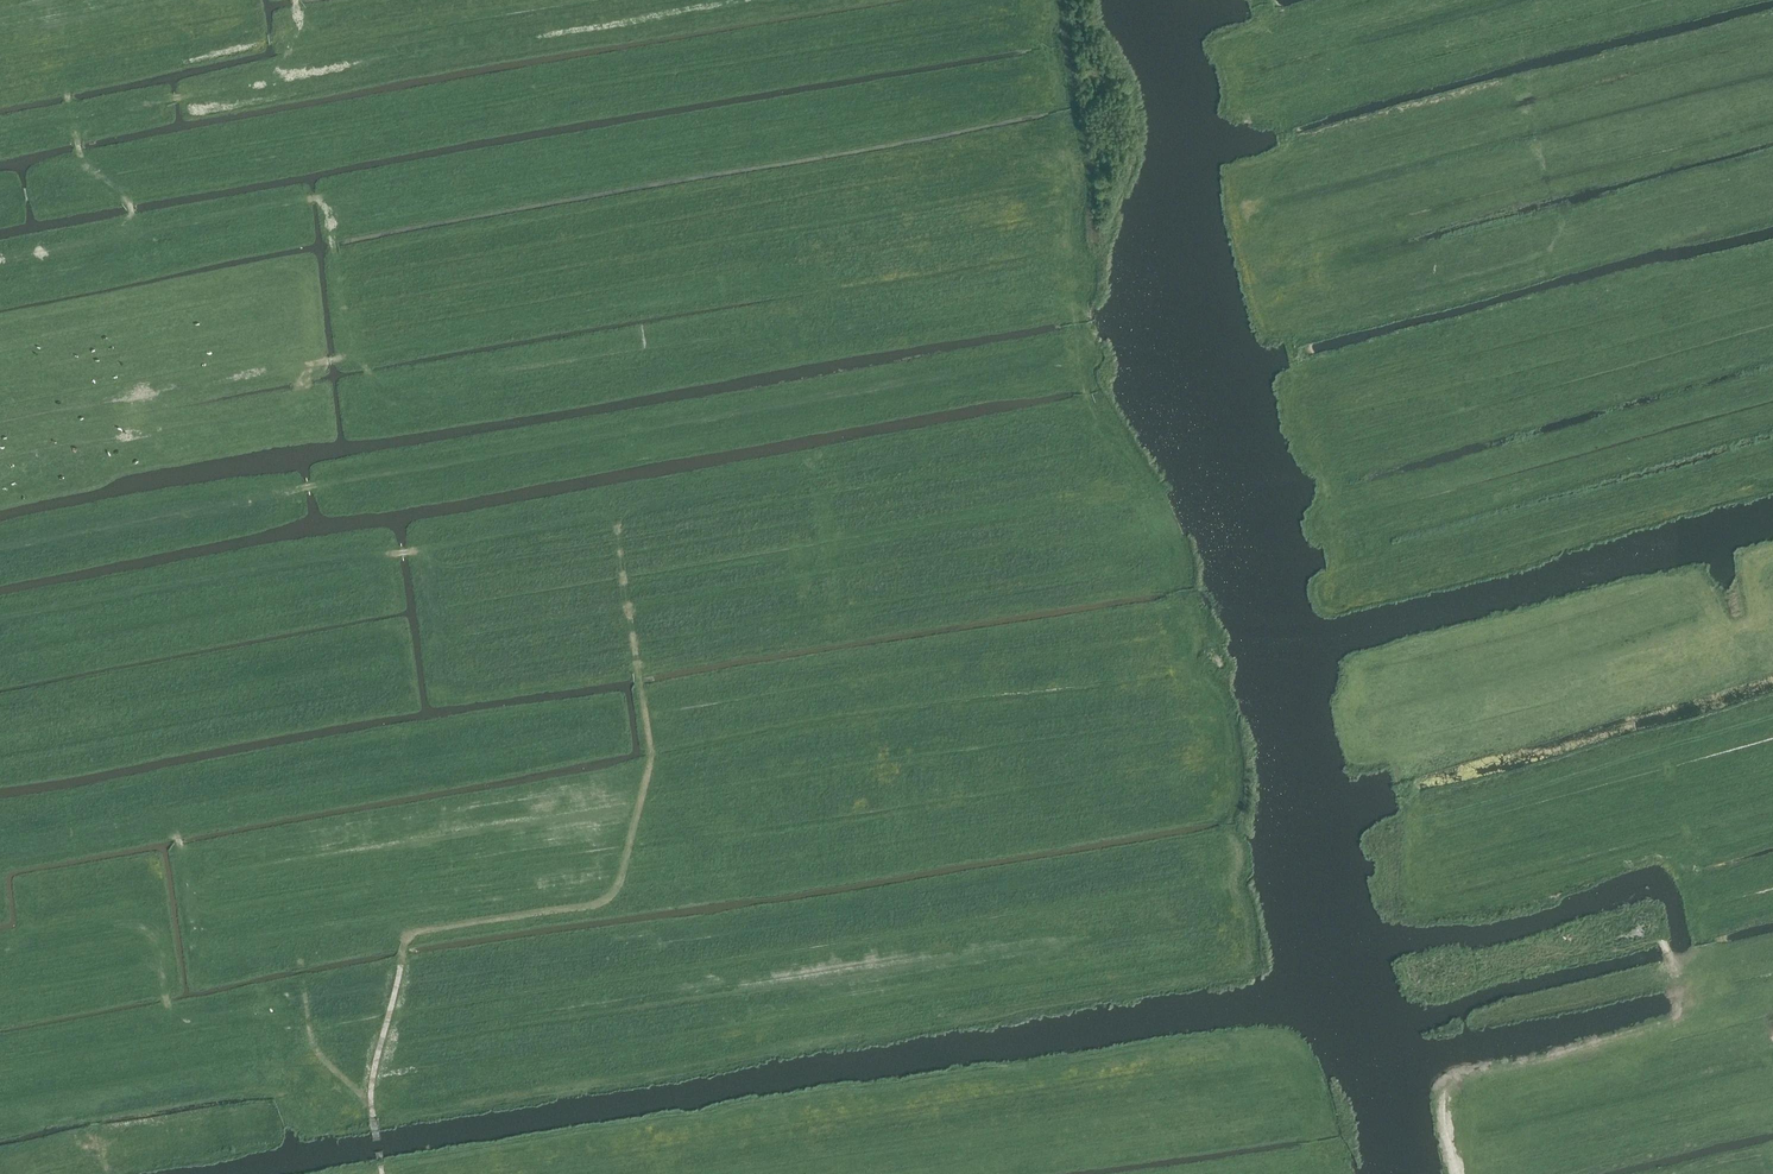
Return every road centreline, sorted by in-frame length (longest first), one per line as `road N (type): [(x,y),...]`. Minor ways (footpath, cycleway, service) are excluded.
road 1 (track): [(411,932),(370,1094),(383,1173)]

